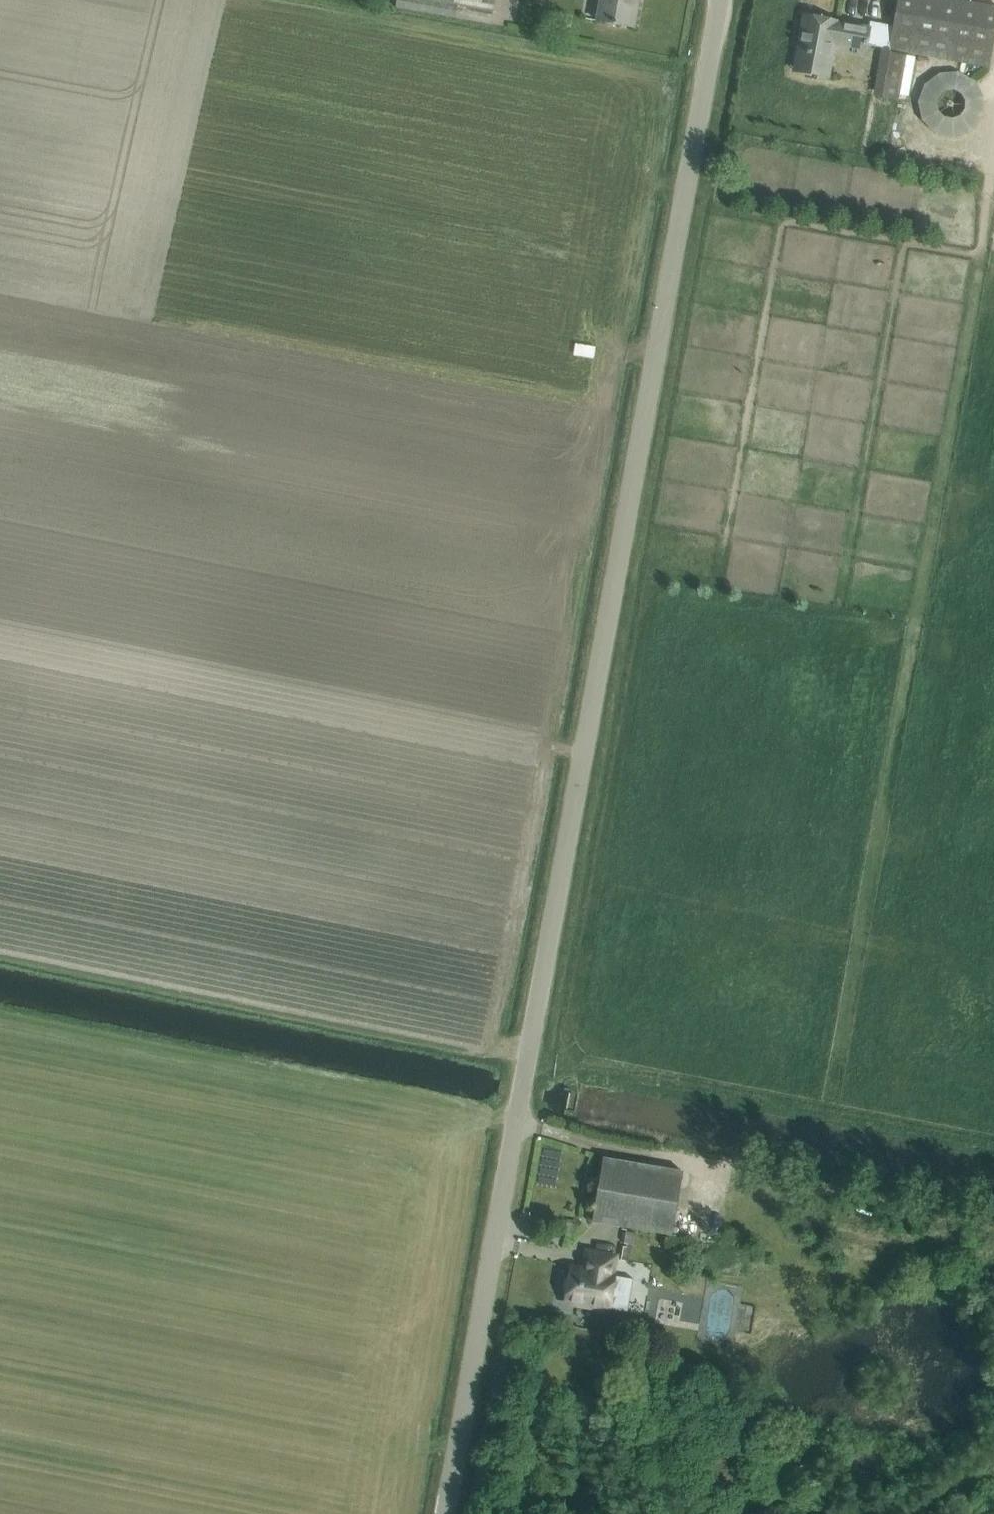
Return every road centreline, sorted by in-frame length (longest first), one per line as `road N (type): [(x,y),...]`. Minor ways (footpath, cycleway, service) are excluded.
road 1 (unclassified): [(444,1513),(720,0)]

